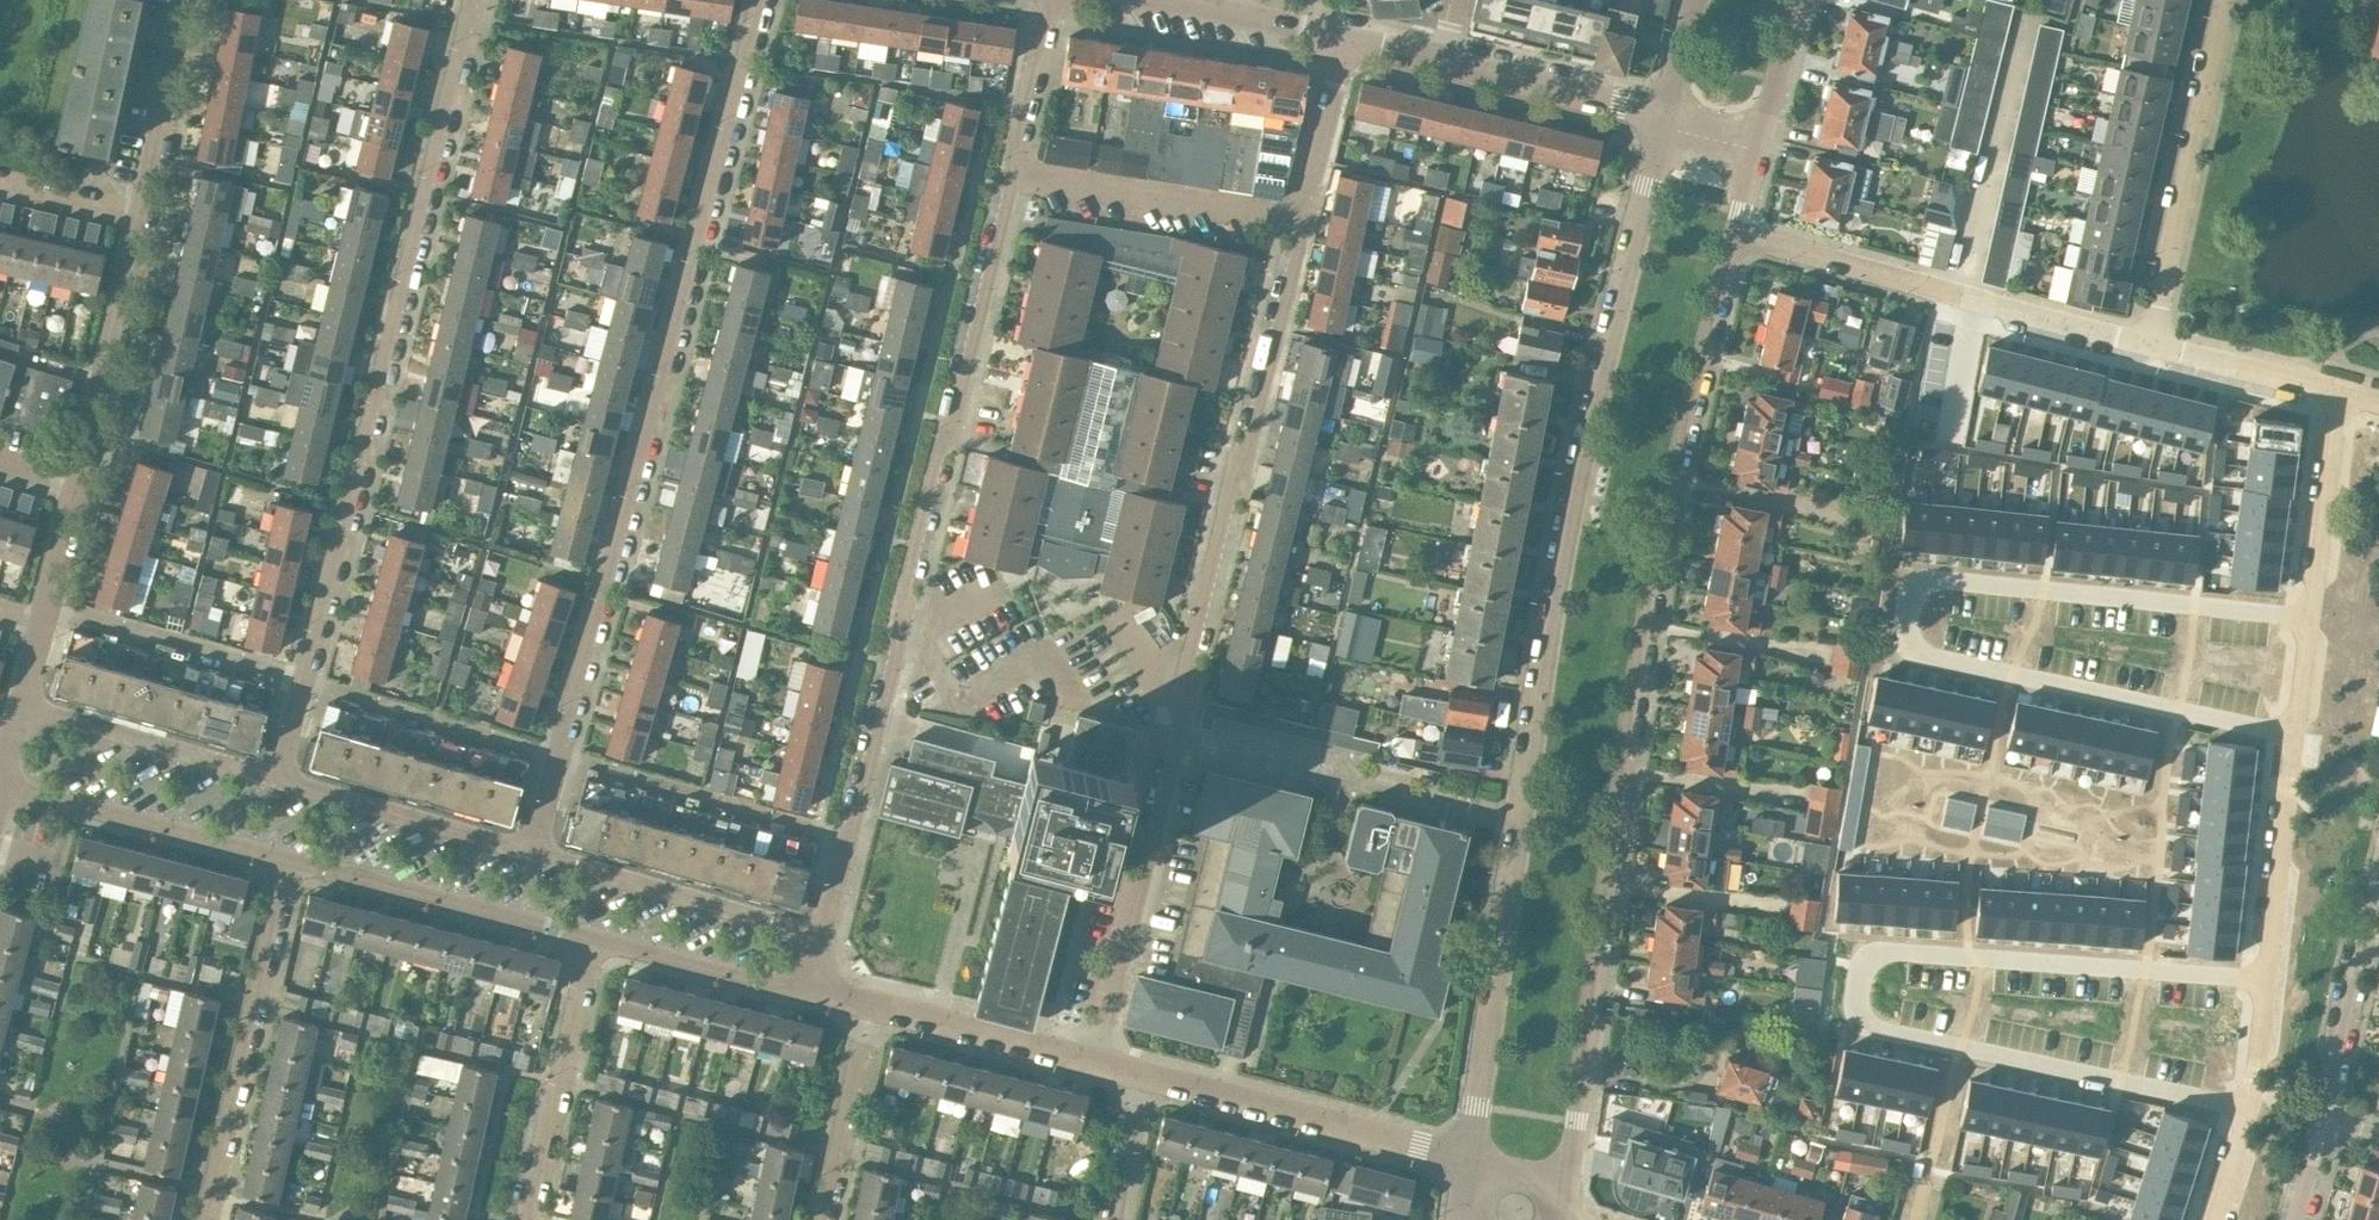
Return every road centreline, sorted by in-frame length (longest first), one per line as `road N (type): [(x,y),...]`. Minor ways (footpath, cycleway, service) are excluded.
road 1 (tertiary): [(1666,116),(1557,576),(1468,1166)]
road 2 (tertiary): [(1567,1180),(1657,572),(1738,232)]
road 3 (residential): [(531,851),(761,0)]
road 4 (residential): [(1306,223),(1180,691),(1181,725),(1099,1062)]
road 5 (residential): [(2265,979),(1900,953),(1864,967),(1858,989),(1869,1024),(1889,1031),(2249,1108)]
road 6 (residential): [(2309,617),(1946,582),(1912,596),(1908,625),(1923,657),(2294,733)]
road 7 (residential): [(278,777),(473,0)]
road 8 (residential): [(821,933),(845,836),(856,826),(1016,172)]
road 9 (residential): [(2151,346),(1738,232)]
road 10 (residential): [(289,859),(208,1219)]
road 11 (residential): [(2229,0),(2151,346)]
road 12 (residential): [(1468,1166),(1139,1072)]
road 13 (residential): [(289,859),(593,938)]
road 14 (residential): [(821,933),(531,851)]
road 15 (residential): [(8,767),(28,790),(289,859)]
road 16 (residential): [(1016,172),(1306,223)]
road 17 (residential): [(530,1219),(593,938)]
road 18 (residential): [(77,485),(144,212)]
road 19 (residential): [(531,851),(278,777)]
road 20 (residential): [(278,777),(47,712),(25,719)]
road 21 (residential): [(2322,1119),(2378,869)]
road 22 (residential): [(593,938),(787,989),(835,990)]
road 23 (residential): [(2294,733),(2265,979)]
road 24 (residential): [(2336,390),(2309,617)]
road 25 (residential): [(1666,116),(1446,61)]
road 26 (residential): [(874,1003),(824,1219)]
road 27 (residential): [(144,212),(190,0)]
road 28 (residential): [(2336,390),(2151,346)]
road 29 (residential): [(1345,39),(1307,189),(1306,223)]
road 30 (residential): [(1345,39),(1167,0)]
road 31 (residential): [(1016,172),(1051,0)]
road 32 (residential): [(1099,1062),(939,1020)]
road 33 (residential): [(1115,1219),(1139,1072)]
road 34 (residential): [(144,212),(0,178)]
road 35 (tertiary): [(1762,140),(1798,0)]
road 36 (residential): [(43,623),(77,485)]
road 37 (residential): [(2265,979),(2249,1108)]

